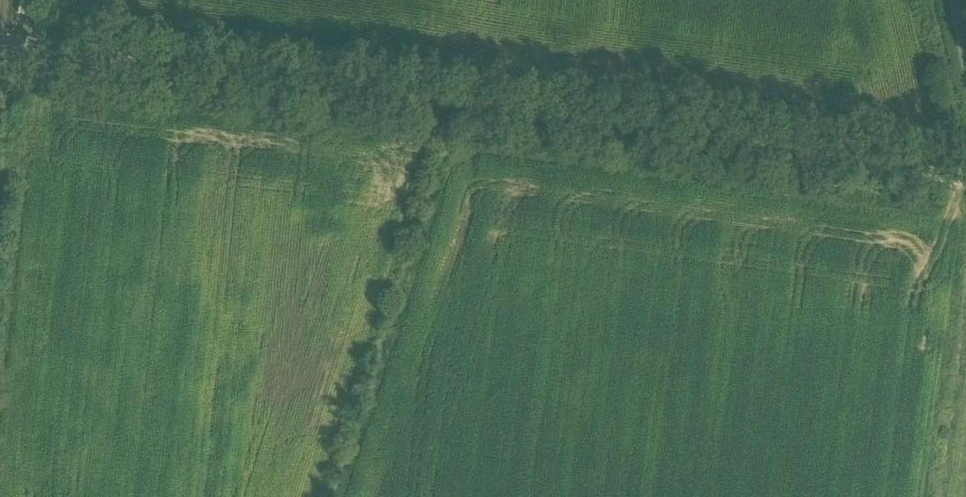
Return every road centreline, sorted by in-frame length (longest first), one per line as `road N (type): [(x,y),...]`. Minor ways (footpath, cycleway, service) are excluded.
road 1 (unclassified): [(0,46),(517,136),(965,181)]

